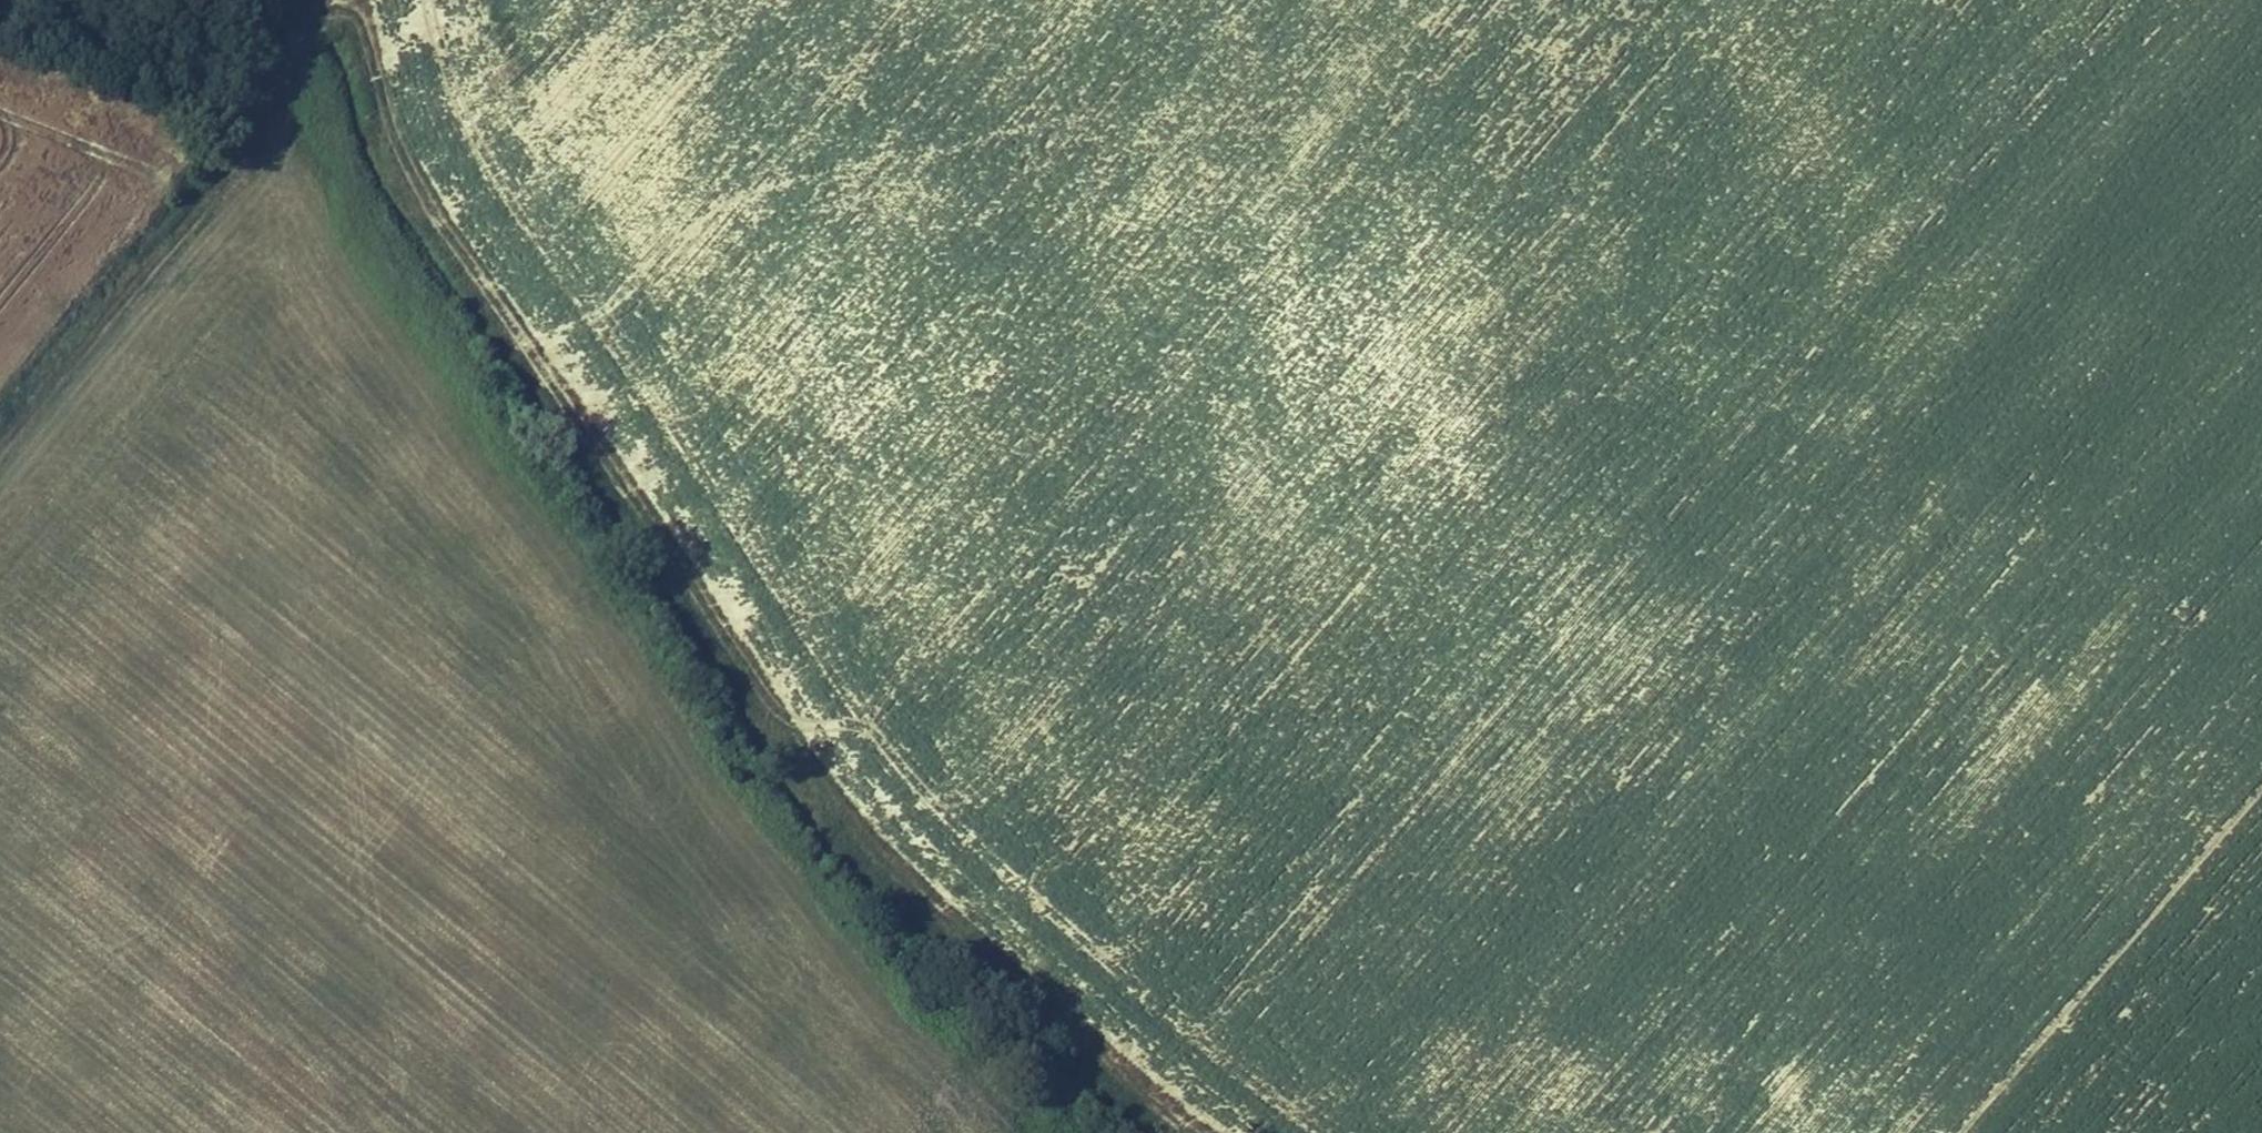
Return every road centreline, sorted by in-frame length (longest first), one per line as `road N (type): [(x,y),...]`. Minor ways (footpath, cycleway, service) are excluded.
road 1 (track): [(322,27),(286,109),(0,456)]

